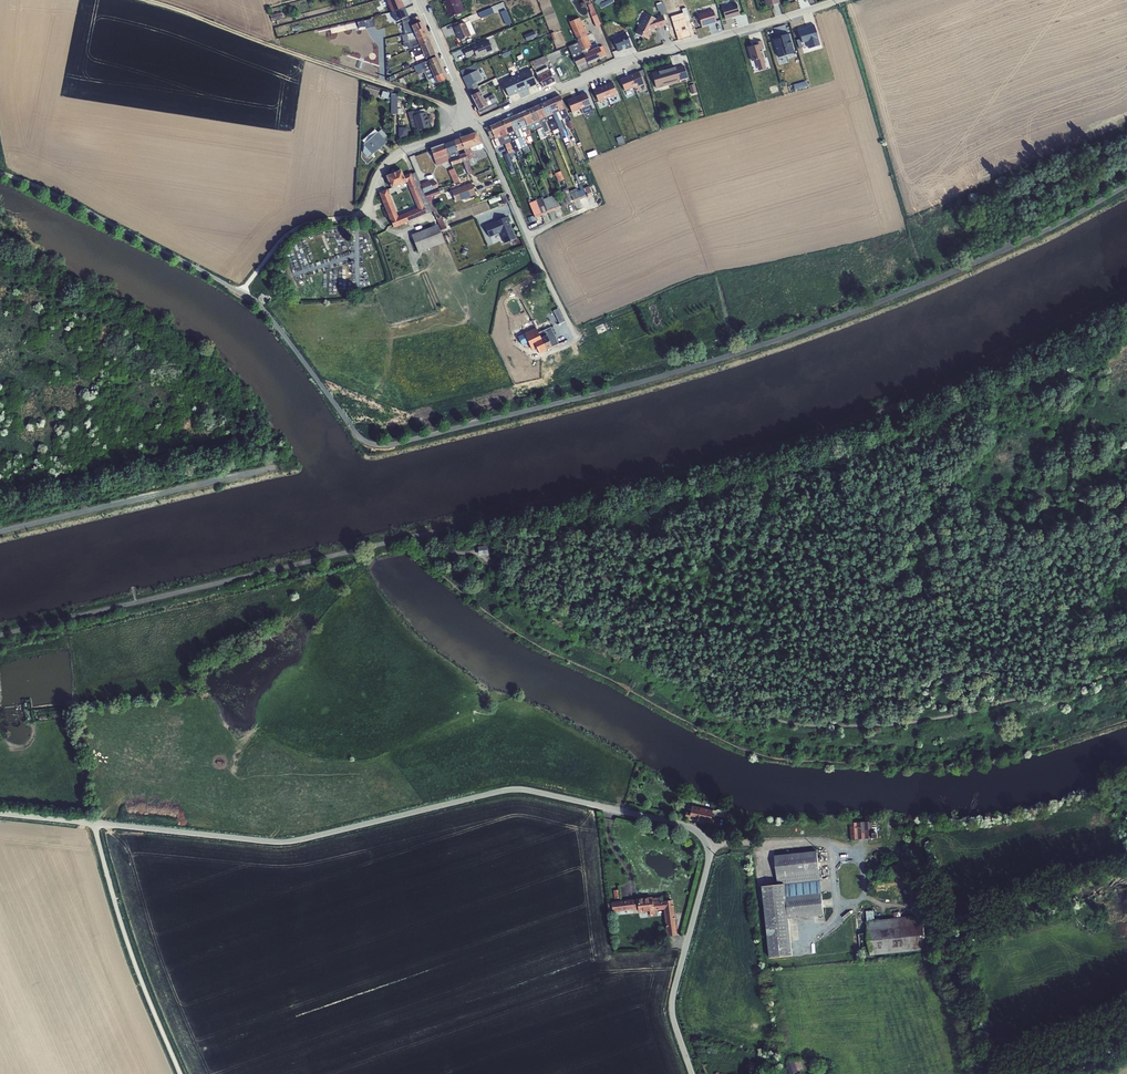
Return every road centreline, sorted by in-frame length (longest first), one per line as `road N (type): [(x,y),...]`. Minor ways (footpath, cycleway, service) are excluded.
road 1 (unclassified): [(93,823),(285,842),(518,789),(688,826),(709,855),(672,1006),(692,1073)]
road 2 (unclassified): [(477,124),(599,70),(838,0)]
road 3 (track): [(145,0),(453,108),(477,124)]
road 4 (unclassified): [(0,531),(276,466)]
road 5 (unclassified): [(93,823),(135,964),(180,1073)]
road 6 (residential): [(576,338),(477,124)]
road 7 (unclassified): [(477,124),(393,156),(363,212),(345,218)]
road 8 (residential): [(477,124),(421,0)]
road 9 (track): [(345,218),(296,230),(241,293)]

